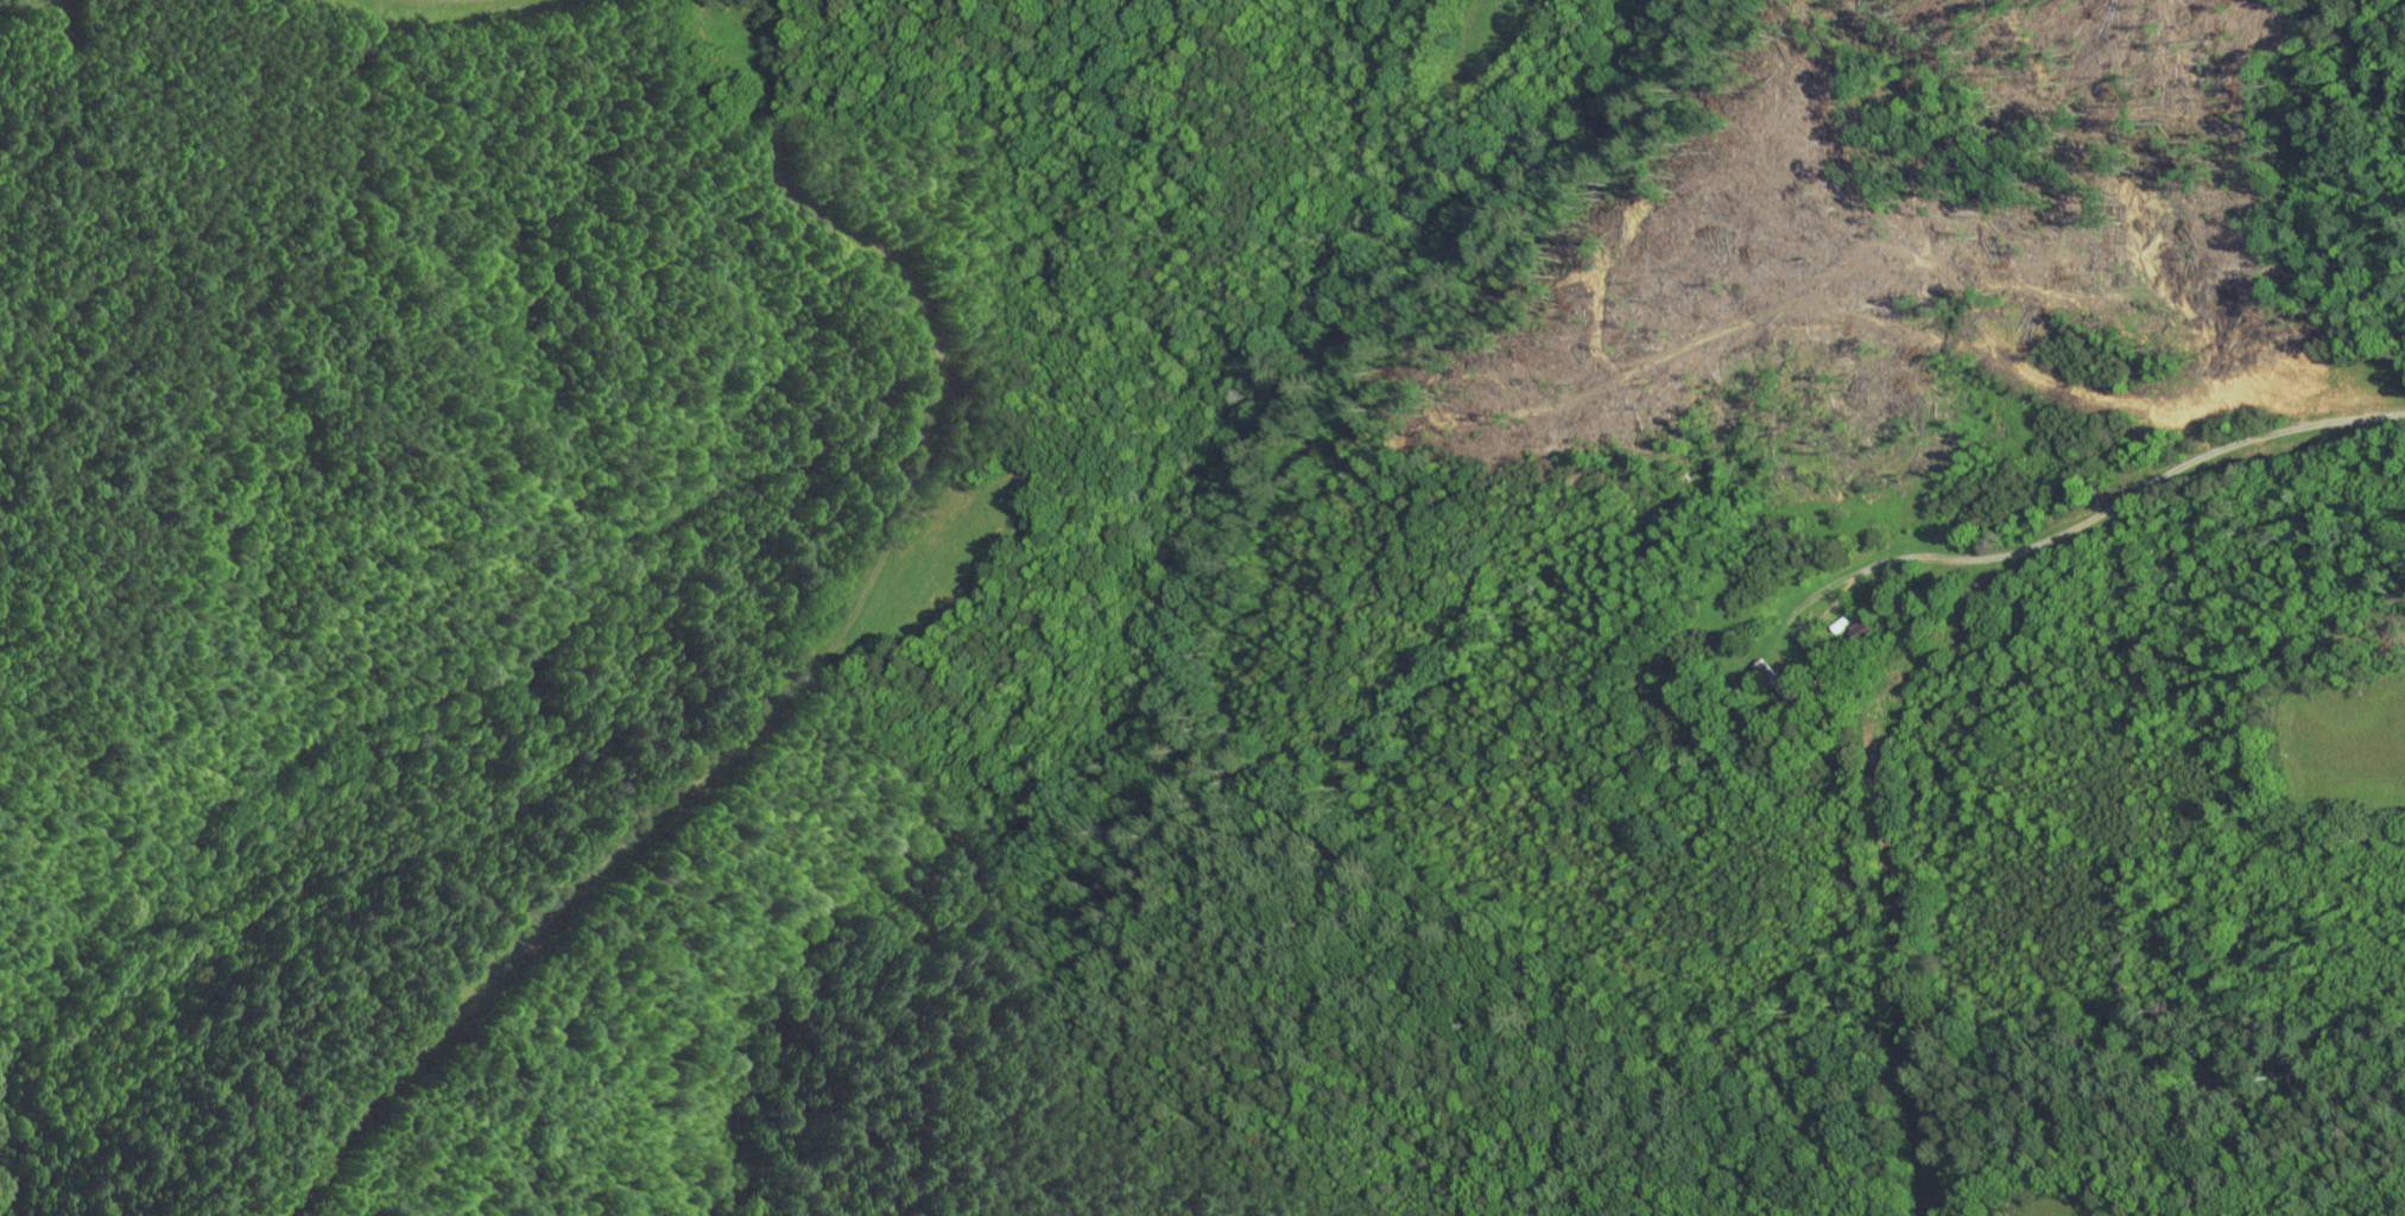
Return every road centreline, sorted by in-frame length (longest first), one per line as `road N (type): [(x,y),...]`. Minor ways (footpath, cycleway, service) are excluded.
road 1 (residential): [(1781,648),(1793,614),(1891,566),(1964,566),(2011,551),(2252,435),(2404,413)]

